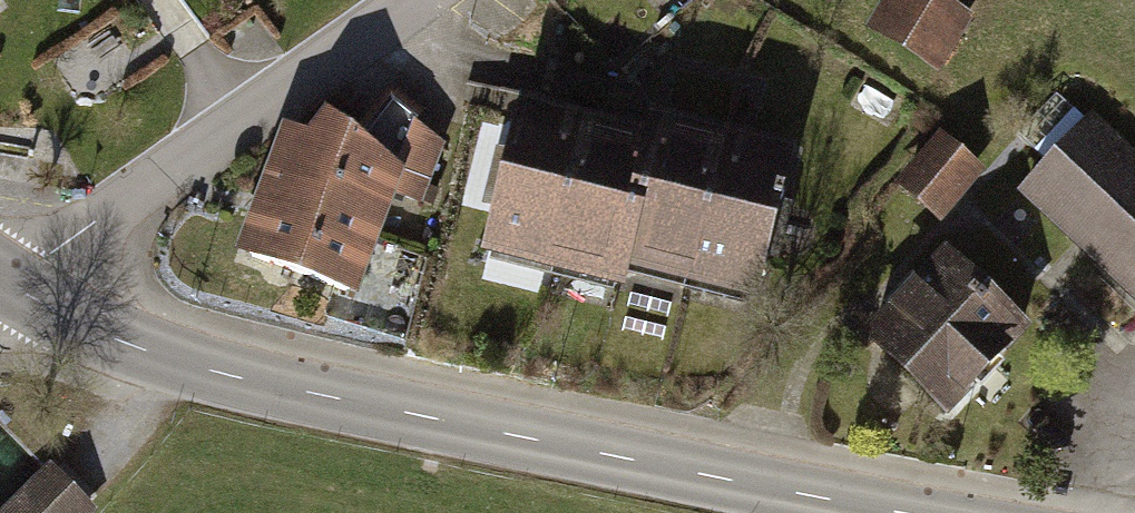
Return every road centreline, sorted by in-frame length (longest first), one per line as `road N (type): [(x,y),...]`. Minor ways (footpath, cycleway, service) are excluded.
road 1 (tertiary): [(912,512),(240,378),(114,341),(0,282)]
road 2 (residential): [(415,0),(93,220),(0,268)]

